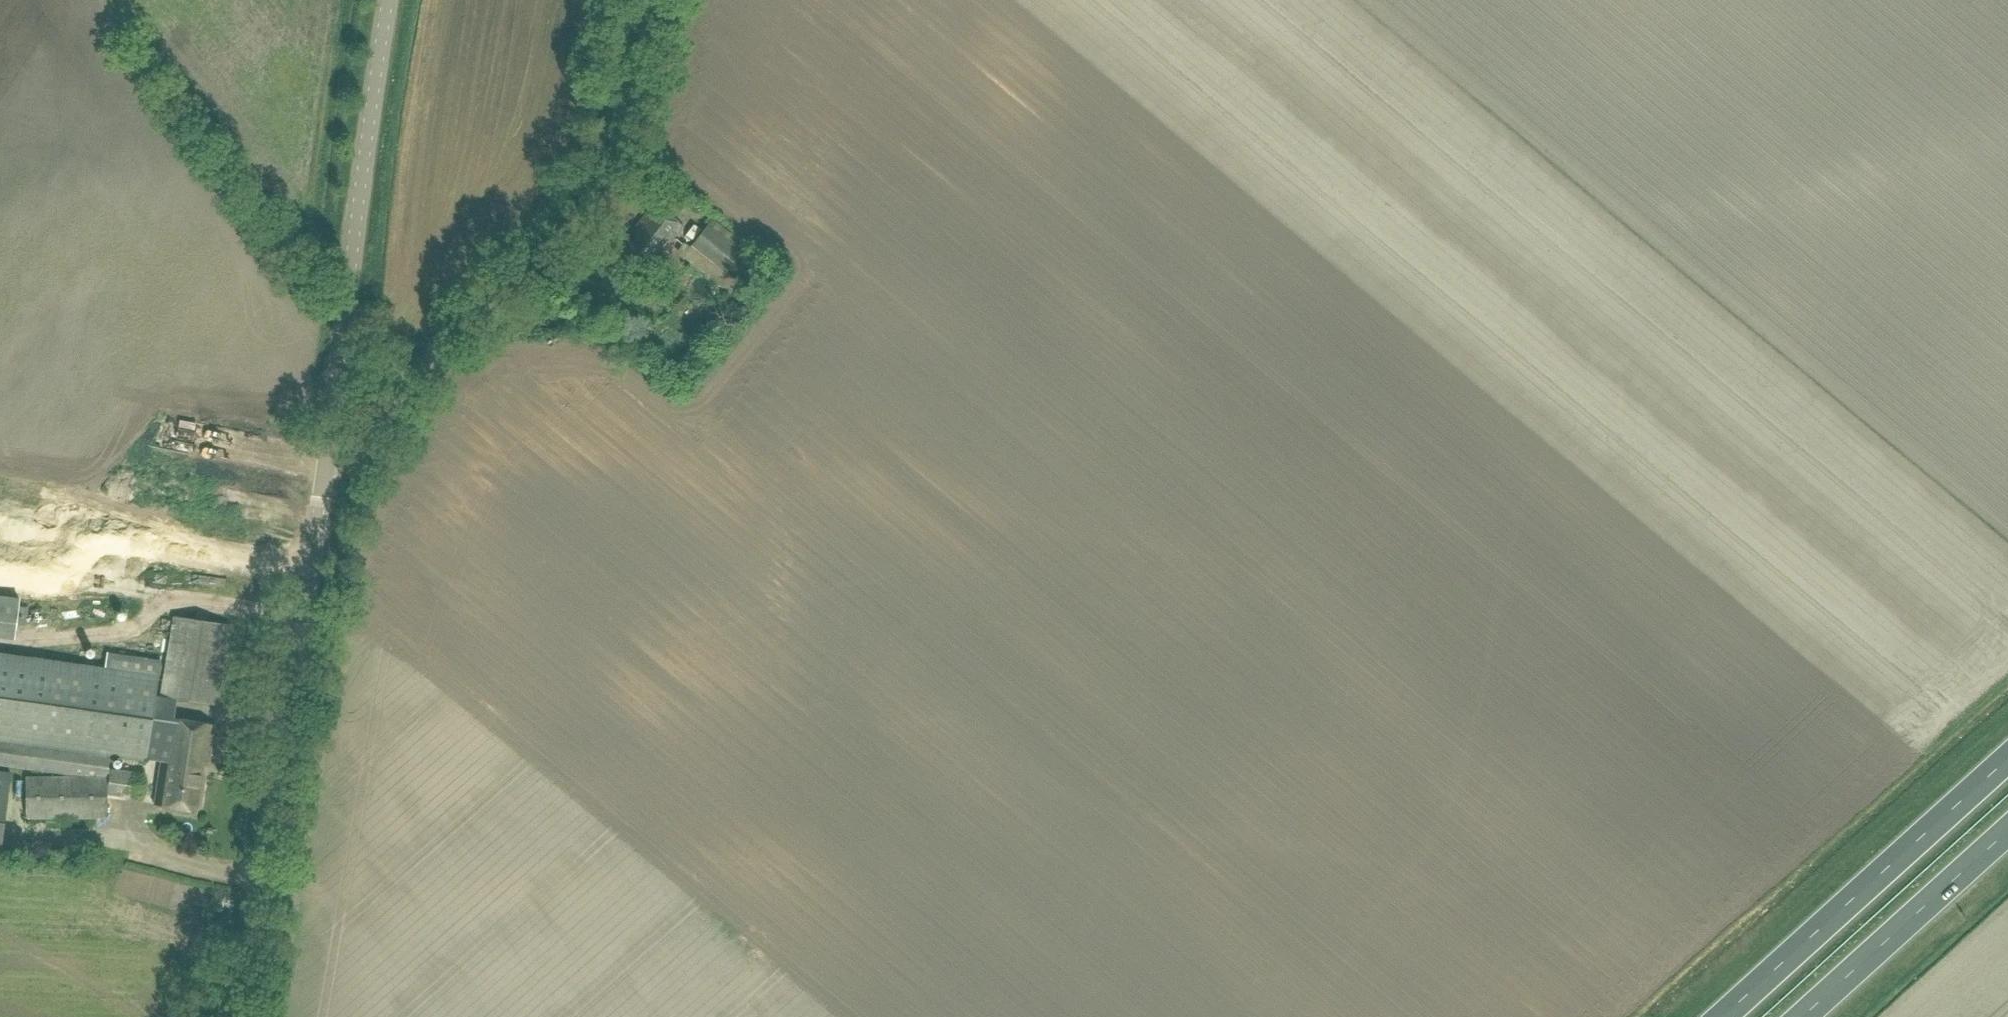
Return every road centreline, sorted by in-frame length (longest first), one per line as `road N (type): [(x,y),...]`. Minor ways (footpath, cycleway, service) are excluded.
road 1 (unclassified): [(331,443),(369,442),(420,370),(588,208),(628,130),(660,0)]
road 2 (tertiary): [(237,1016),(331,443)]
road 3 (tertiary): [(331,443),(389,0)]
road 4 (trunk): [(2007,759),(1724,1016)]
road 5 (trunk): [(1797,1016),(2007,829)]

